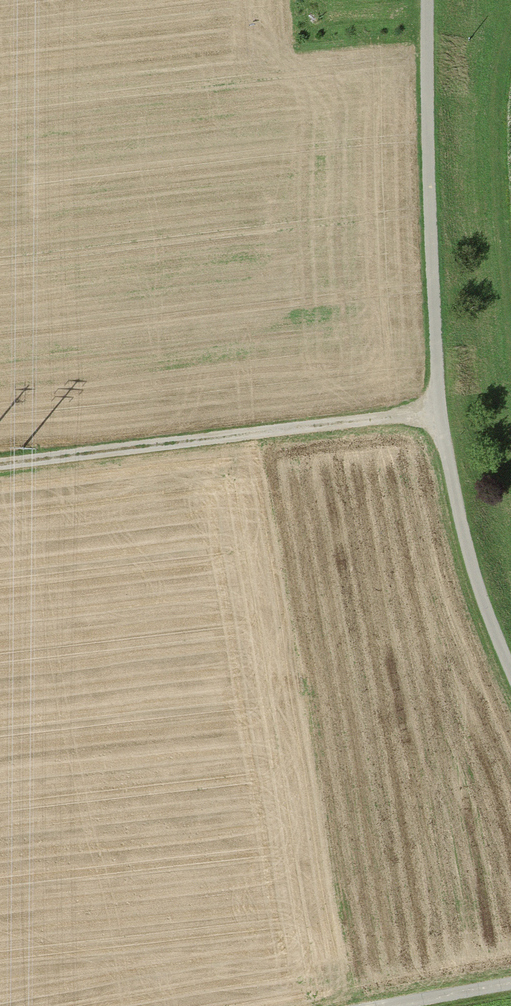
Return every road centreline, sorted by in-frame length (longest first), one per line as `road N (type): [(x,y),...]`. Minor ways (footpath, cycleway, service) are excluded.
road 1 (track): [(434,412),(0,465)]
road 2 (track): [(424,0),(434,412)]
road 3 (track): [(434,412),(473,573),(510,671)]

